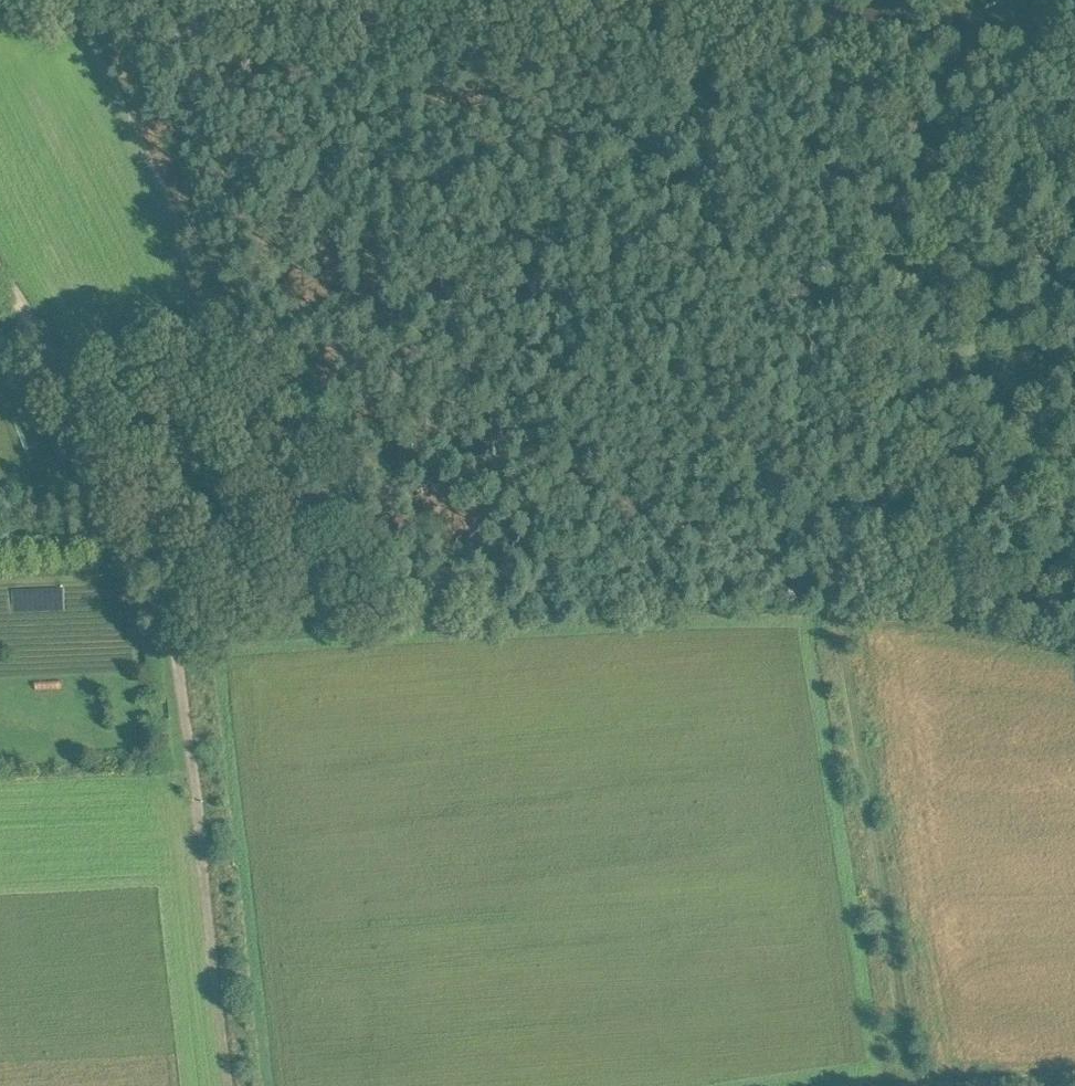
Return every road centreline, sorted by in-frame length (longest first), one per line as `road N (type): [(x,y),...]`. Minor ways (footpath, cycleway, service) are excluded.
road 1 (track): [(0,279),(78,390),(152,518),(207,1080)]
road 2 (track): [(249,22),(220,32),(111,36),(0,27)]
road 3 (track): [(249,22),(438,0)]
road 4 (track): [(895,0),(1074,42)]

